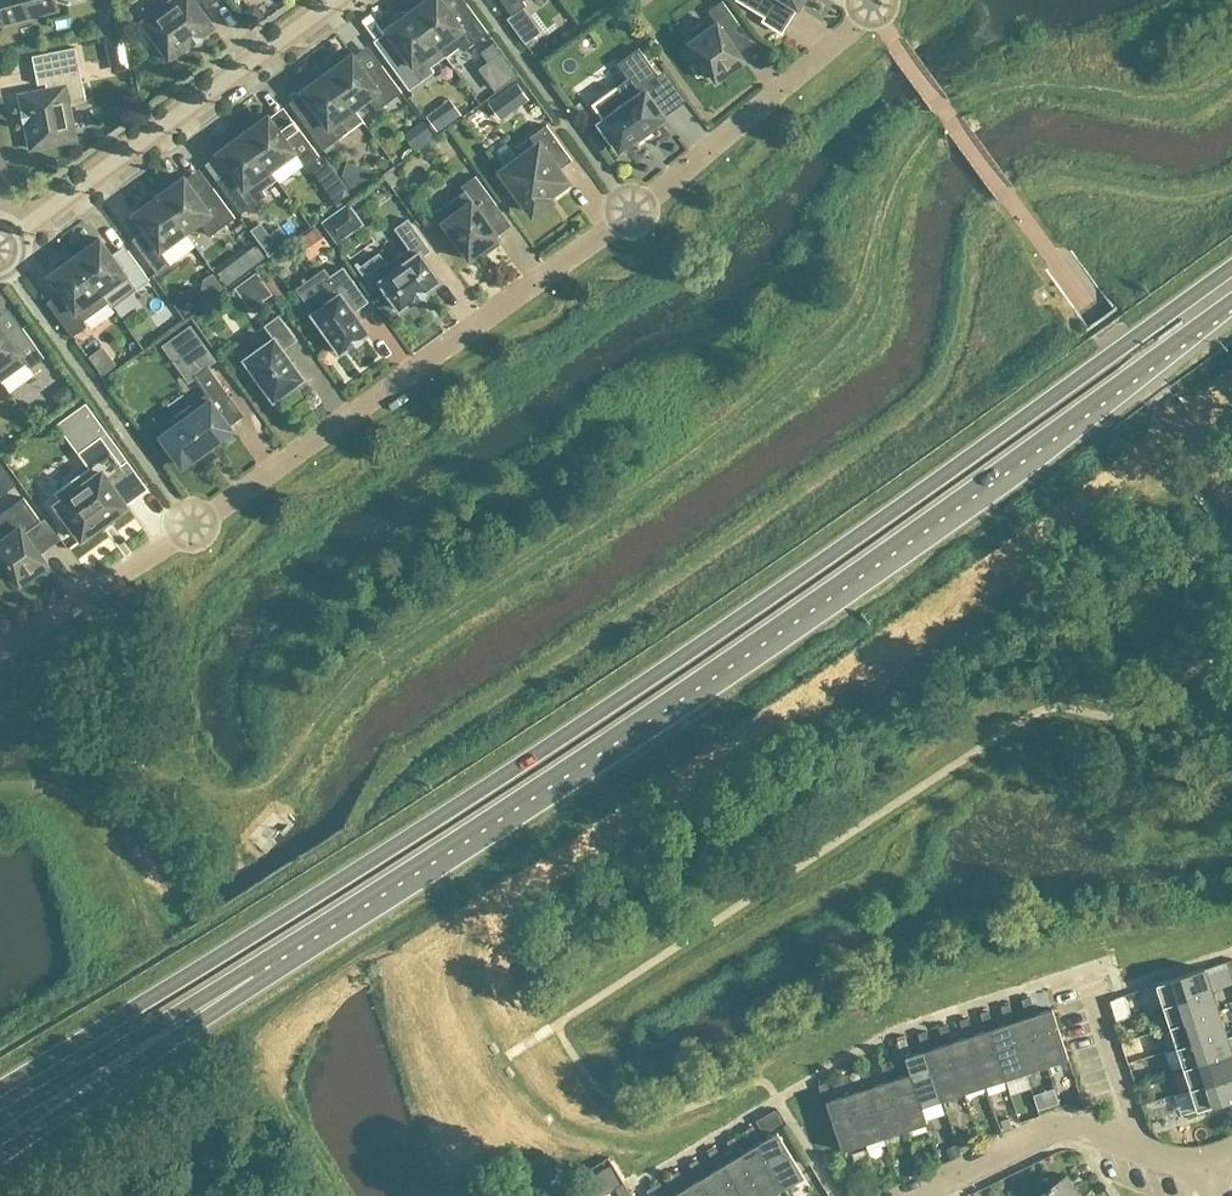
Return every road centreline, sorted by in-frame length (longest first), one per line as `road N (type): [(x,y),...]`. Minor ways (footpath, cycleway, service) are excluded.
road 1 (trunk): [(1231,270),(561,742),(0,1092)]
road 2 (trunk): [(250,973),(797,618),(1231,300)]
road 3 (residential): [(0,652),(190,530),(632,217),(873,19)]
road 4 (unclassified): [(0,245),(337,0)]
road 5 (trunk): [(0,1160),(250,973)]
road 6 (trunk): [(0,1125),(250,973)]
road 7 (residential): [(913,1195),(1064,1128),(1138,1149)]
road 8 (residential): [(1138,1149),(1095,1003)]

